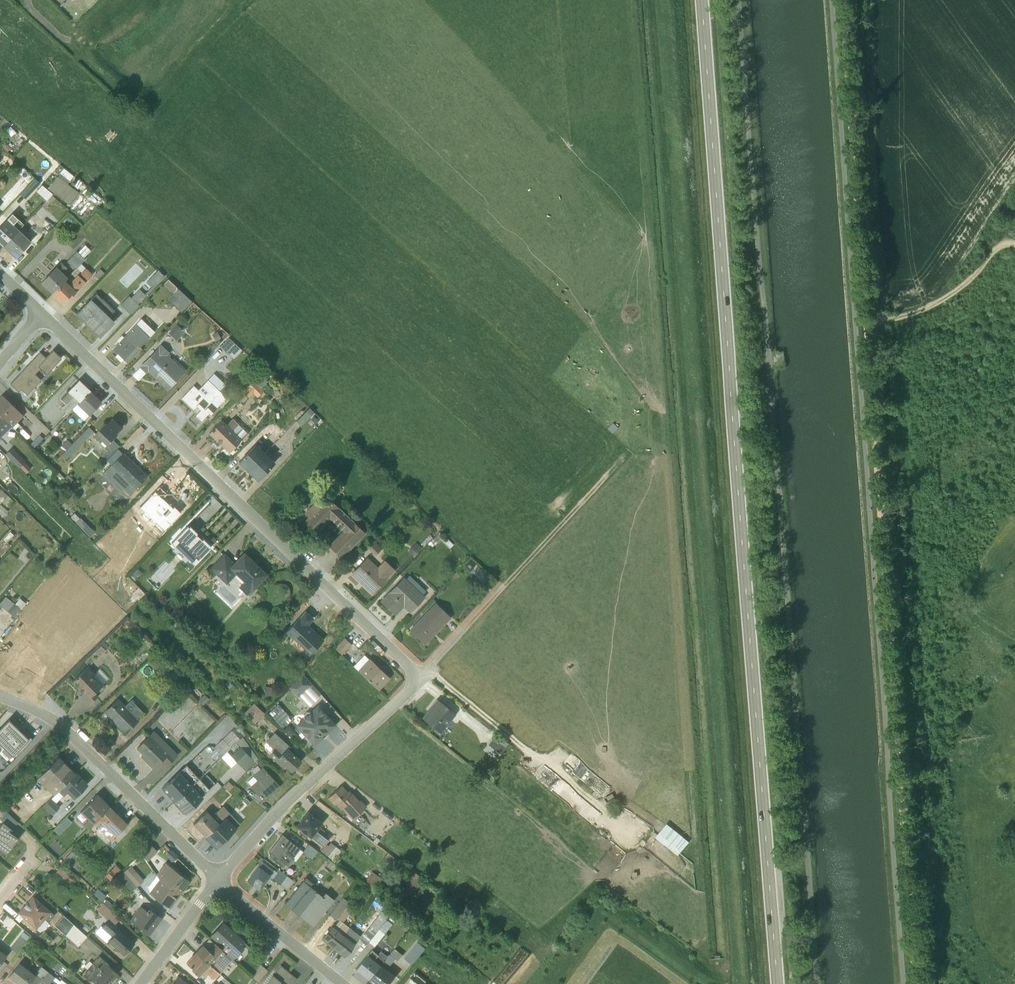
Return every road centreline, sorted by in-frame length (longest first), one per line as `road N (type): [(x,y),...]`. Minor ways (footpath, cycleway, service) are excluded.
road 1 (secondary): [(778,983),(701,0)]
road 2 (track): [(915,983),(867,323)]
road 3 (residential): [(42,312),(421,679)]
road 4 (track): [(867,323),(843,0)]
road 5 (residential): [(218,880),(73,735),(0,695)]
road 6 (residential): [(218,880),(276,813),(421,679)]
road 7 (track): [(623,459),(433,664)]
road 8 (track): [(427,671),(632,828)]
road 9 (track): [(1014,244),(996,245),(944,298),(867,323)]
road 10 (residential): [(342,983),(218,880)]
road 11 (residential): [(140,983),(218,880)]

